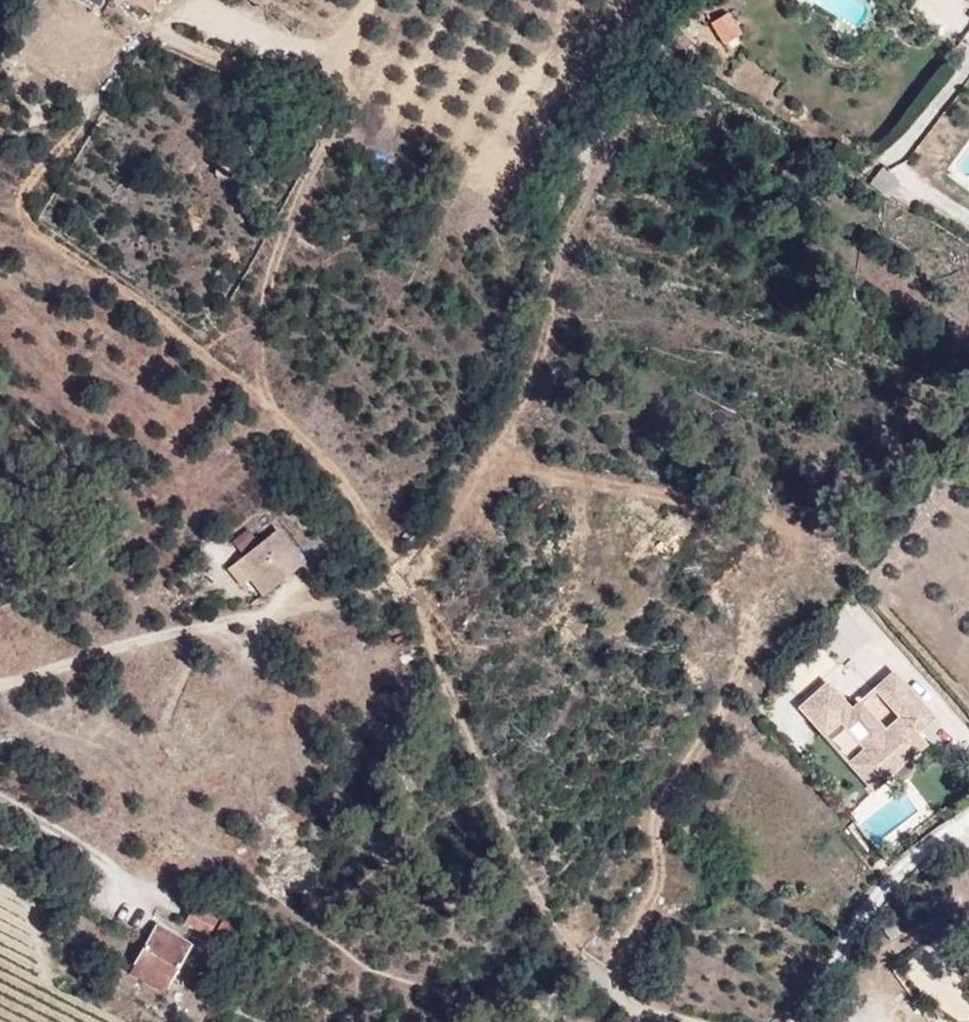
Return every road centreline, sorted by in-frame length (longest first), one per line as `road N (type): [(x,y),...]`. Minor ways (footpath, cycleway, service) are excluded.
road 1 (track): [(571,953),(400,575)]

